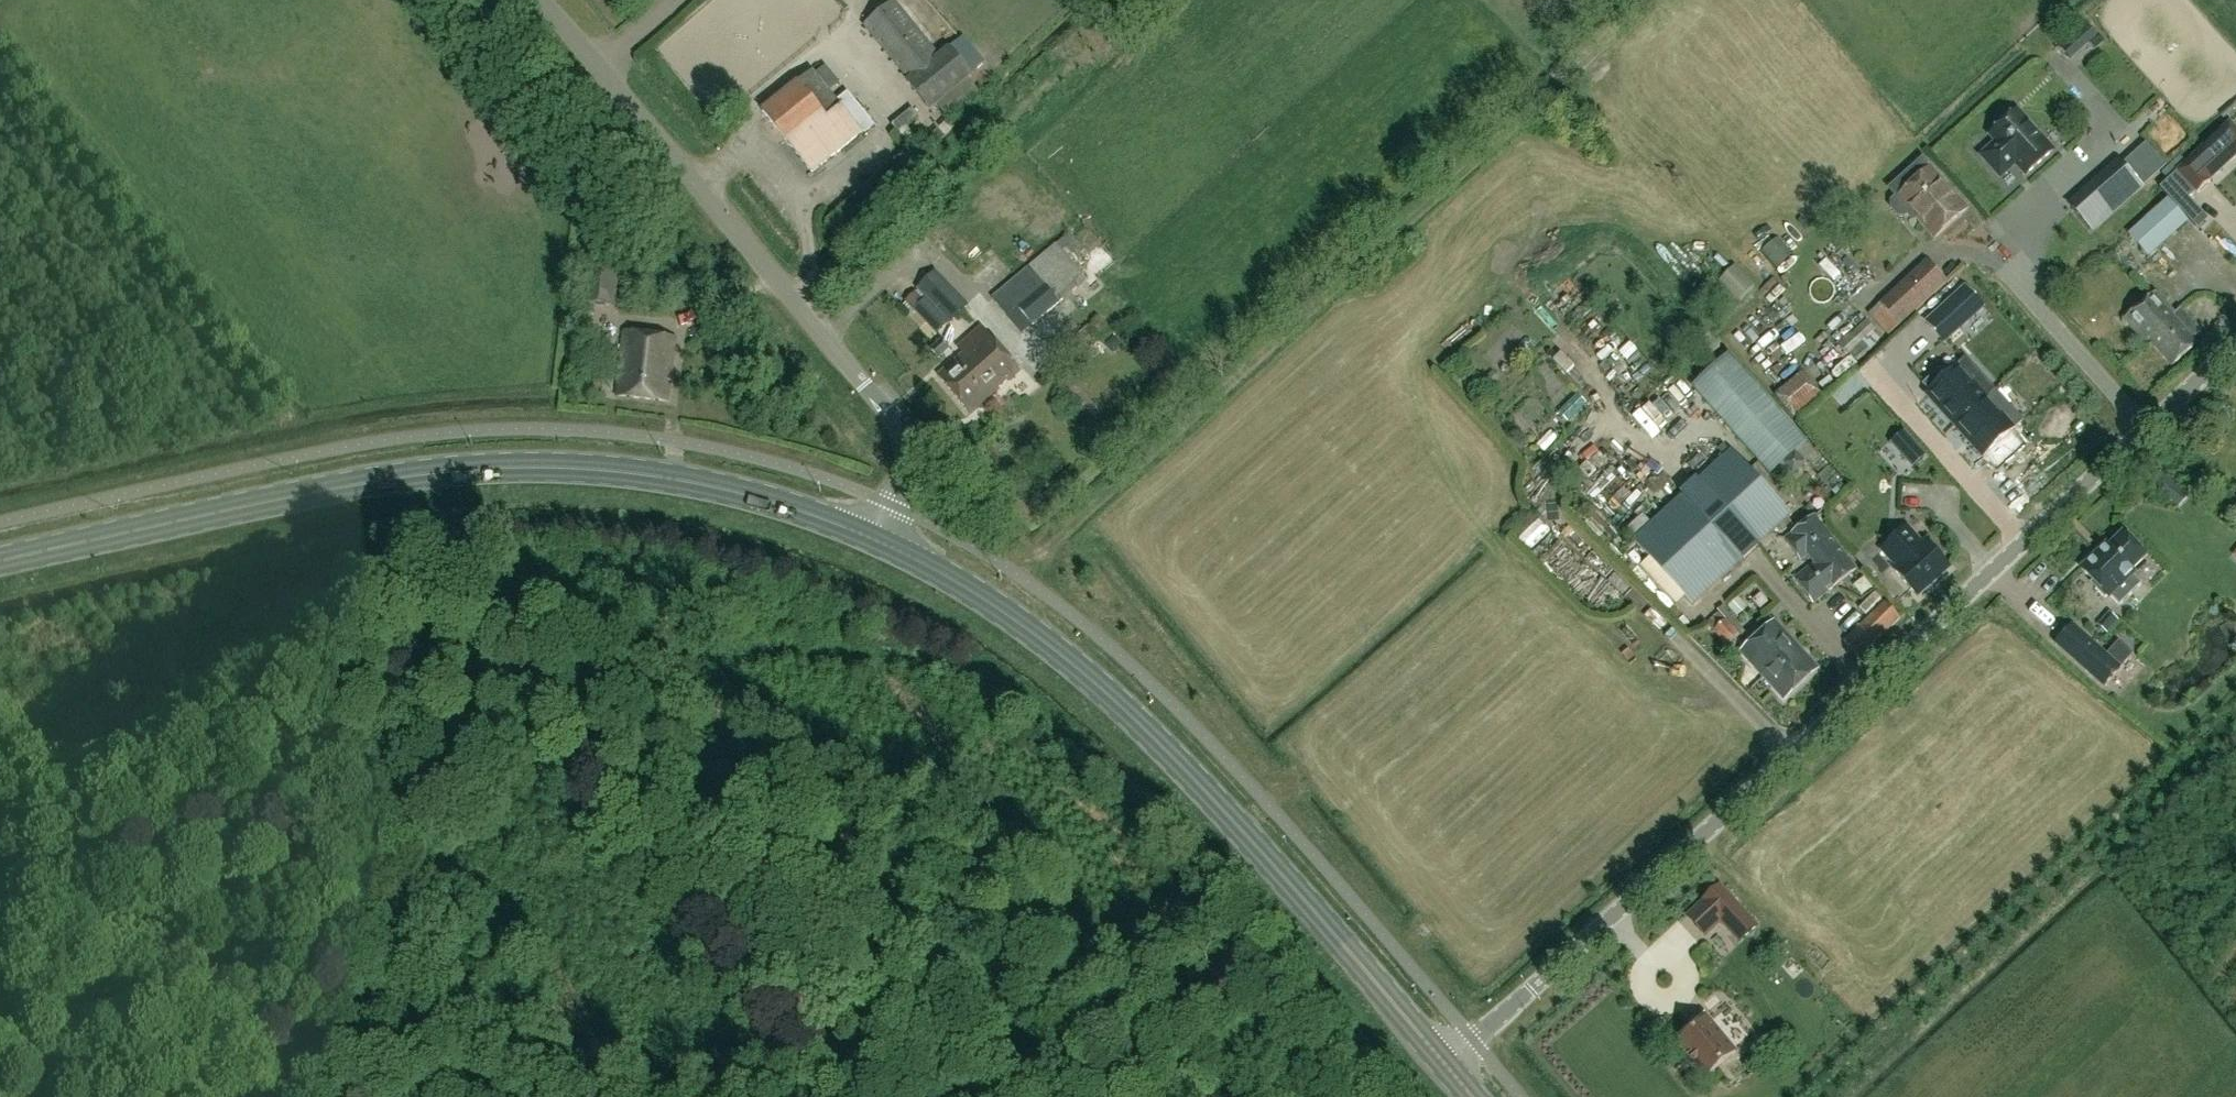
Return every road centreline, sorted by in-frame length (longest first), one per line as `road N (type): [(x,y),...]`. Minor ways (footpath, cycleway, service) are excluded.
road 1 (track): [(0,897),(418,596),(441,603),(839,1096)]
road 2 (track): [(441,603),(699,646),(971,659),(1086,752),(1372,1096)]
road 3 (unclassified): [(1439,1065),(2235,344)]
road 4 (primary): [(880,547),(752,501),(537,466),(425,471),(0,563)]
road 5 (primary): [(1439,1065),(1164,755),(1066,665),(967,594),(880,547)]
road 6 (unclassified): [(880,547),(902,479),(892,419),(547,0)]
road 7 (track): [(1827,1096),(2235,719)]
road 8 (track): [(457,0),(722,309),(775,281)]
road 9 (track): [(249,1096),(63,851)]

